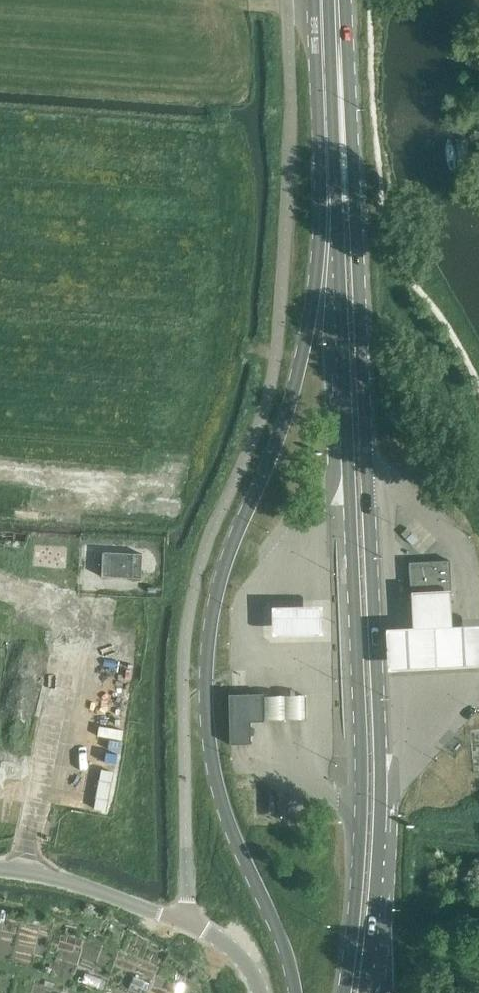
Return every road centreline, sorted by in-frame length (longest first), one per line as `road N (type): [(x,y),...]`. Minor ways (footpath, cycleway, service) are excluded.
road 1 (primary): [(371,992),(381,838),(371,526),(353,201),(343,147)]
road 2 (primary): [(343,147),(335,259),(364,781),(347,992)]
road 3 (unclassified): [(262,992),(245,961),(186,920),(61,879),(0,869)]
road 4 (primary): [(328,0),(343,147)]

